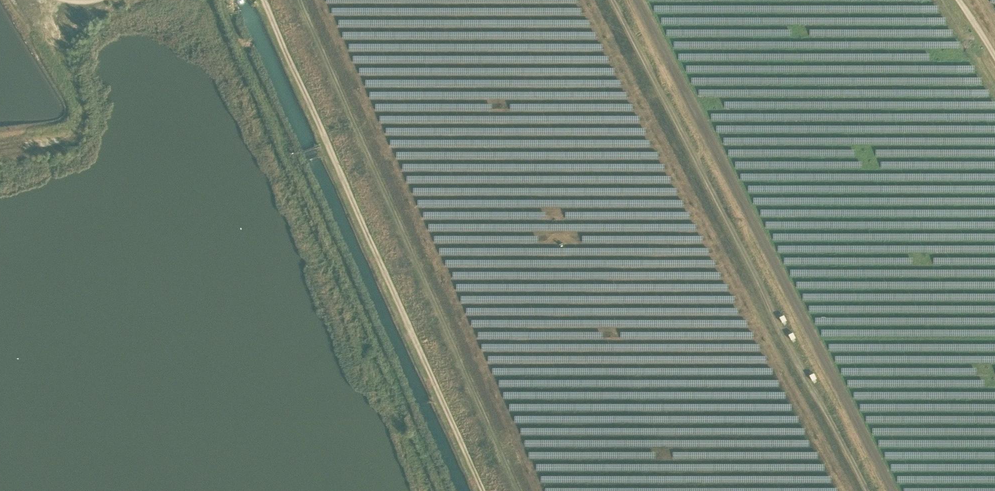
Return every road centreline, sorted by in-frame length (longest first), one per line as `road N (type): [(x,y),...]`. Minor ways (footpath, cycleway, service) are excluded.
road 1 (track): [(482,490),(264,0)]

